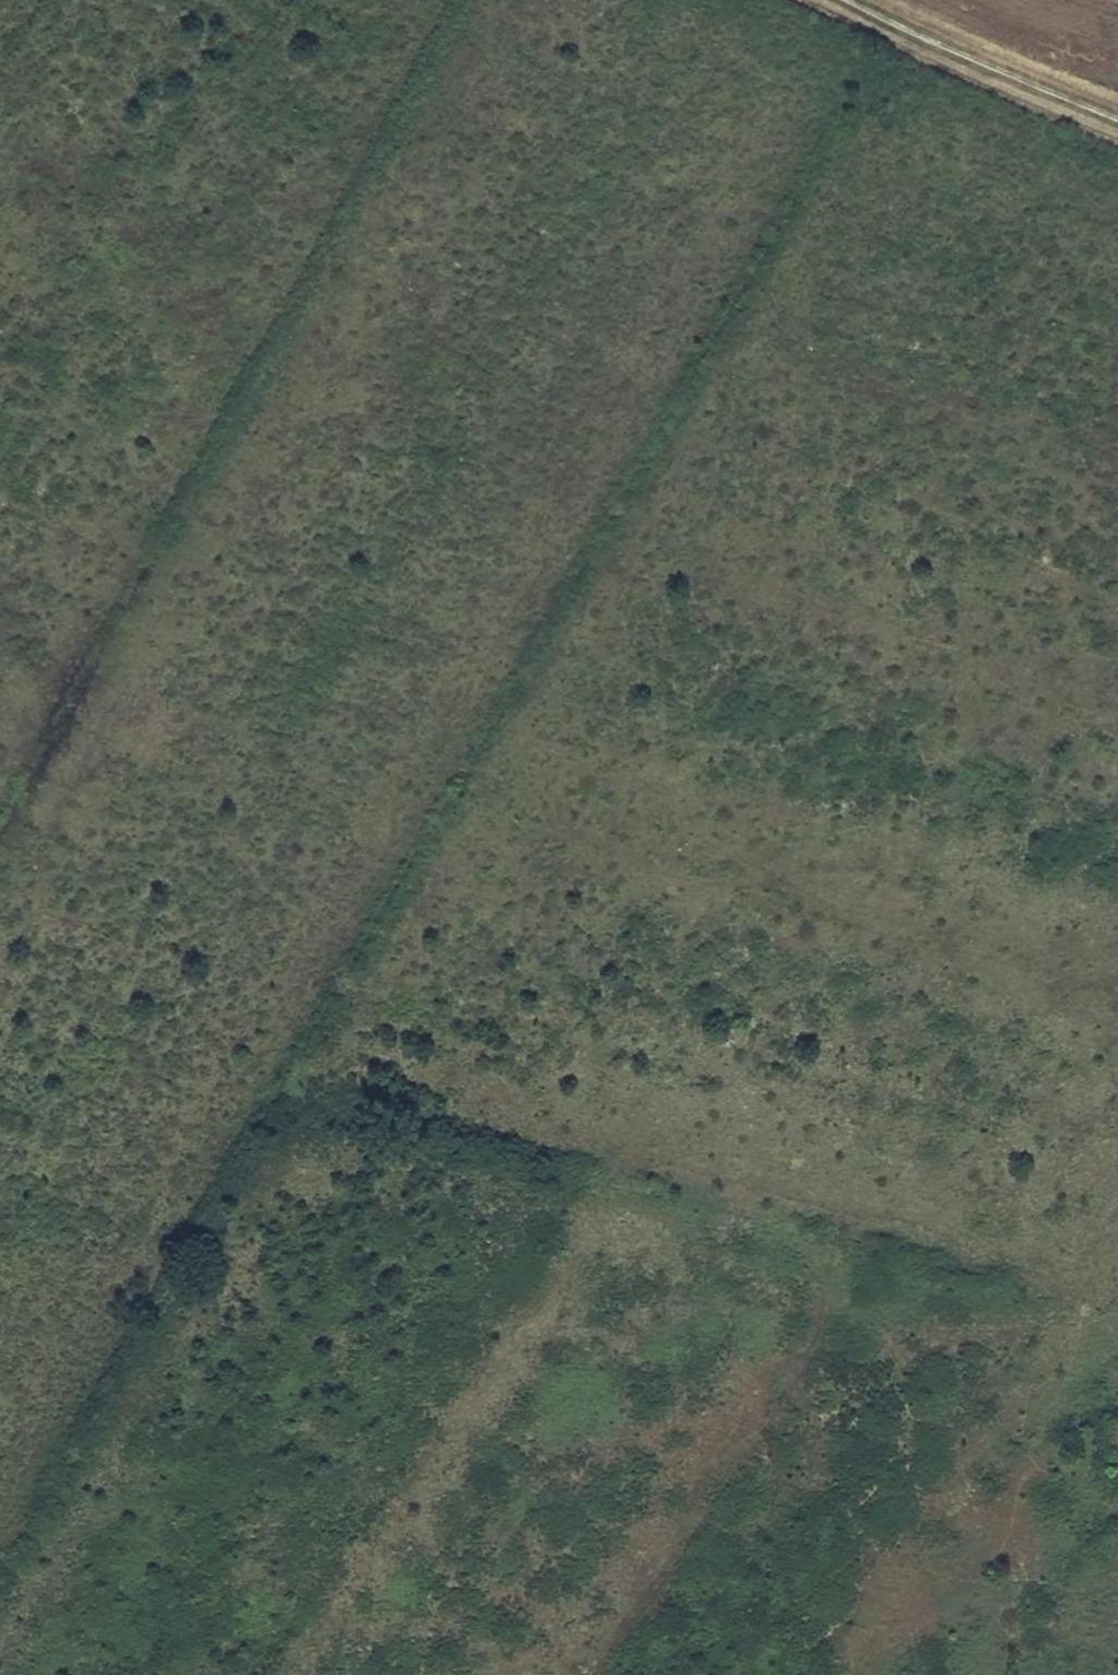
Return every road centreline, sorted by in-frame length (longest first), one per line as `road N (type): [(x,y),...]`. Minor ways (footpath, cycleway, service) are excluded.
road 1 (track): [(849,0),(1117,120)]

